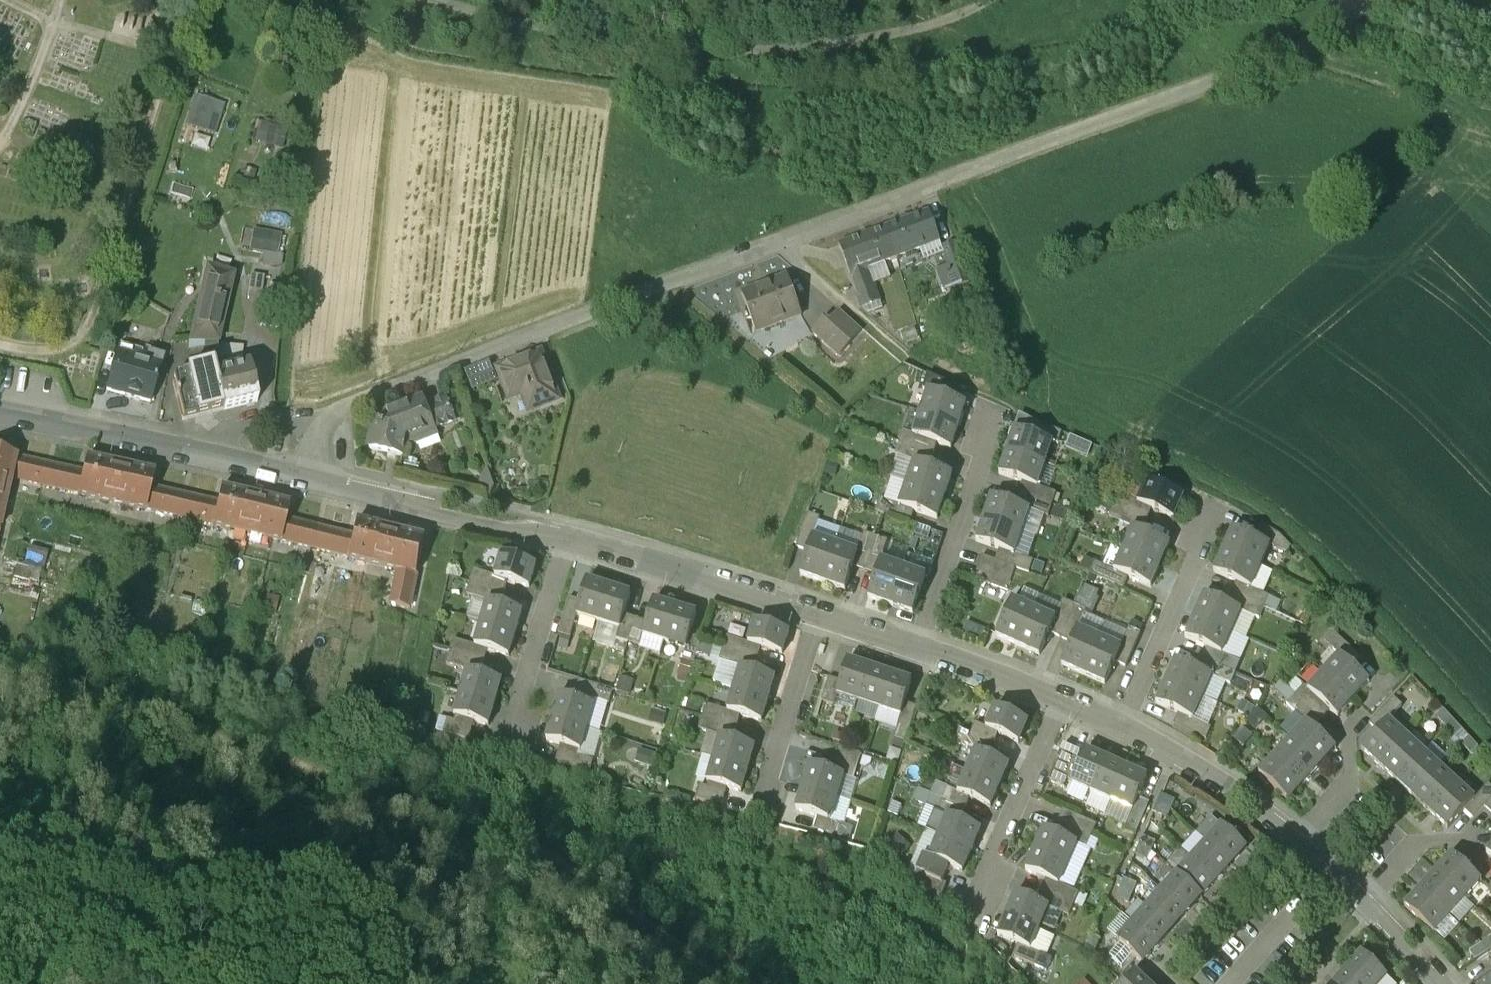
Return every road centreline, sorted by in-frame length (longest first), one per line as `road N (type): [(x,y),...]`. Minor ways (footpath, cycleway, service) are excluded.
road 1 (residential): [(1354,0),(1330,27),(1291,51),(378,400),(323,432),(301,471)]
road 2 (track): [(449,0),(565,30),(773,56),(877,43),(987,0)]
road 3 (residential): [(301,471),(0,402)]
road 4 (residential): [(566,530),(301,471)]
road 5 (residential): [(819,598),(566,530)]
road 6 (residential): [(983,886),(1066,684)]
road 7 (residential): [(1303,831),(1123,712)]
road 8 (residential): [(915,629),(990,428)]
road 9 (residential): [(1123,712),(1204,524)]
road 10 (residential): [(819,598),(763,785)]
road 11 (residential): [(566,530),(511,712)]
road 12 (residential): [(1066,684),(915,629)]
road 13 (residential): [(1303,831),(1346,785),(1347,733),(1359,721)]
road 14 (residential): [(1372,891),(1418,842),(1459,841),(1474,829)]

